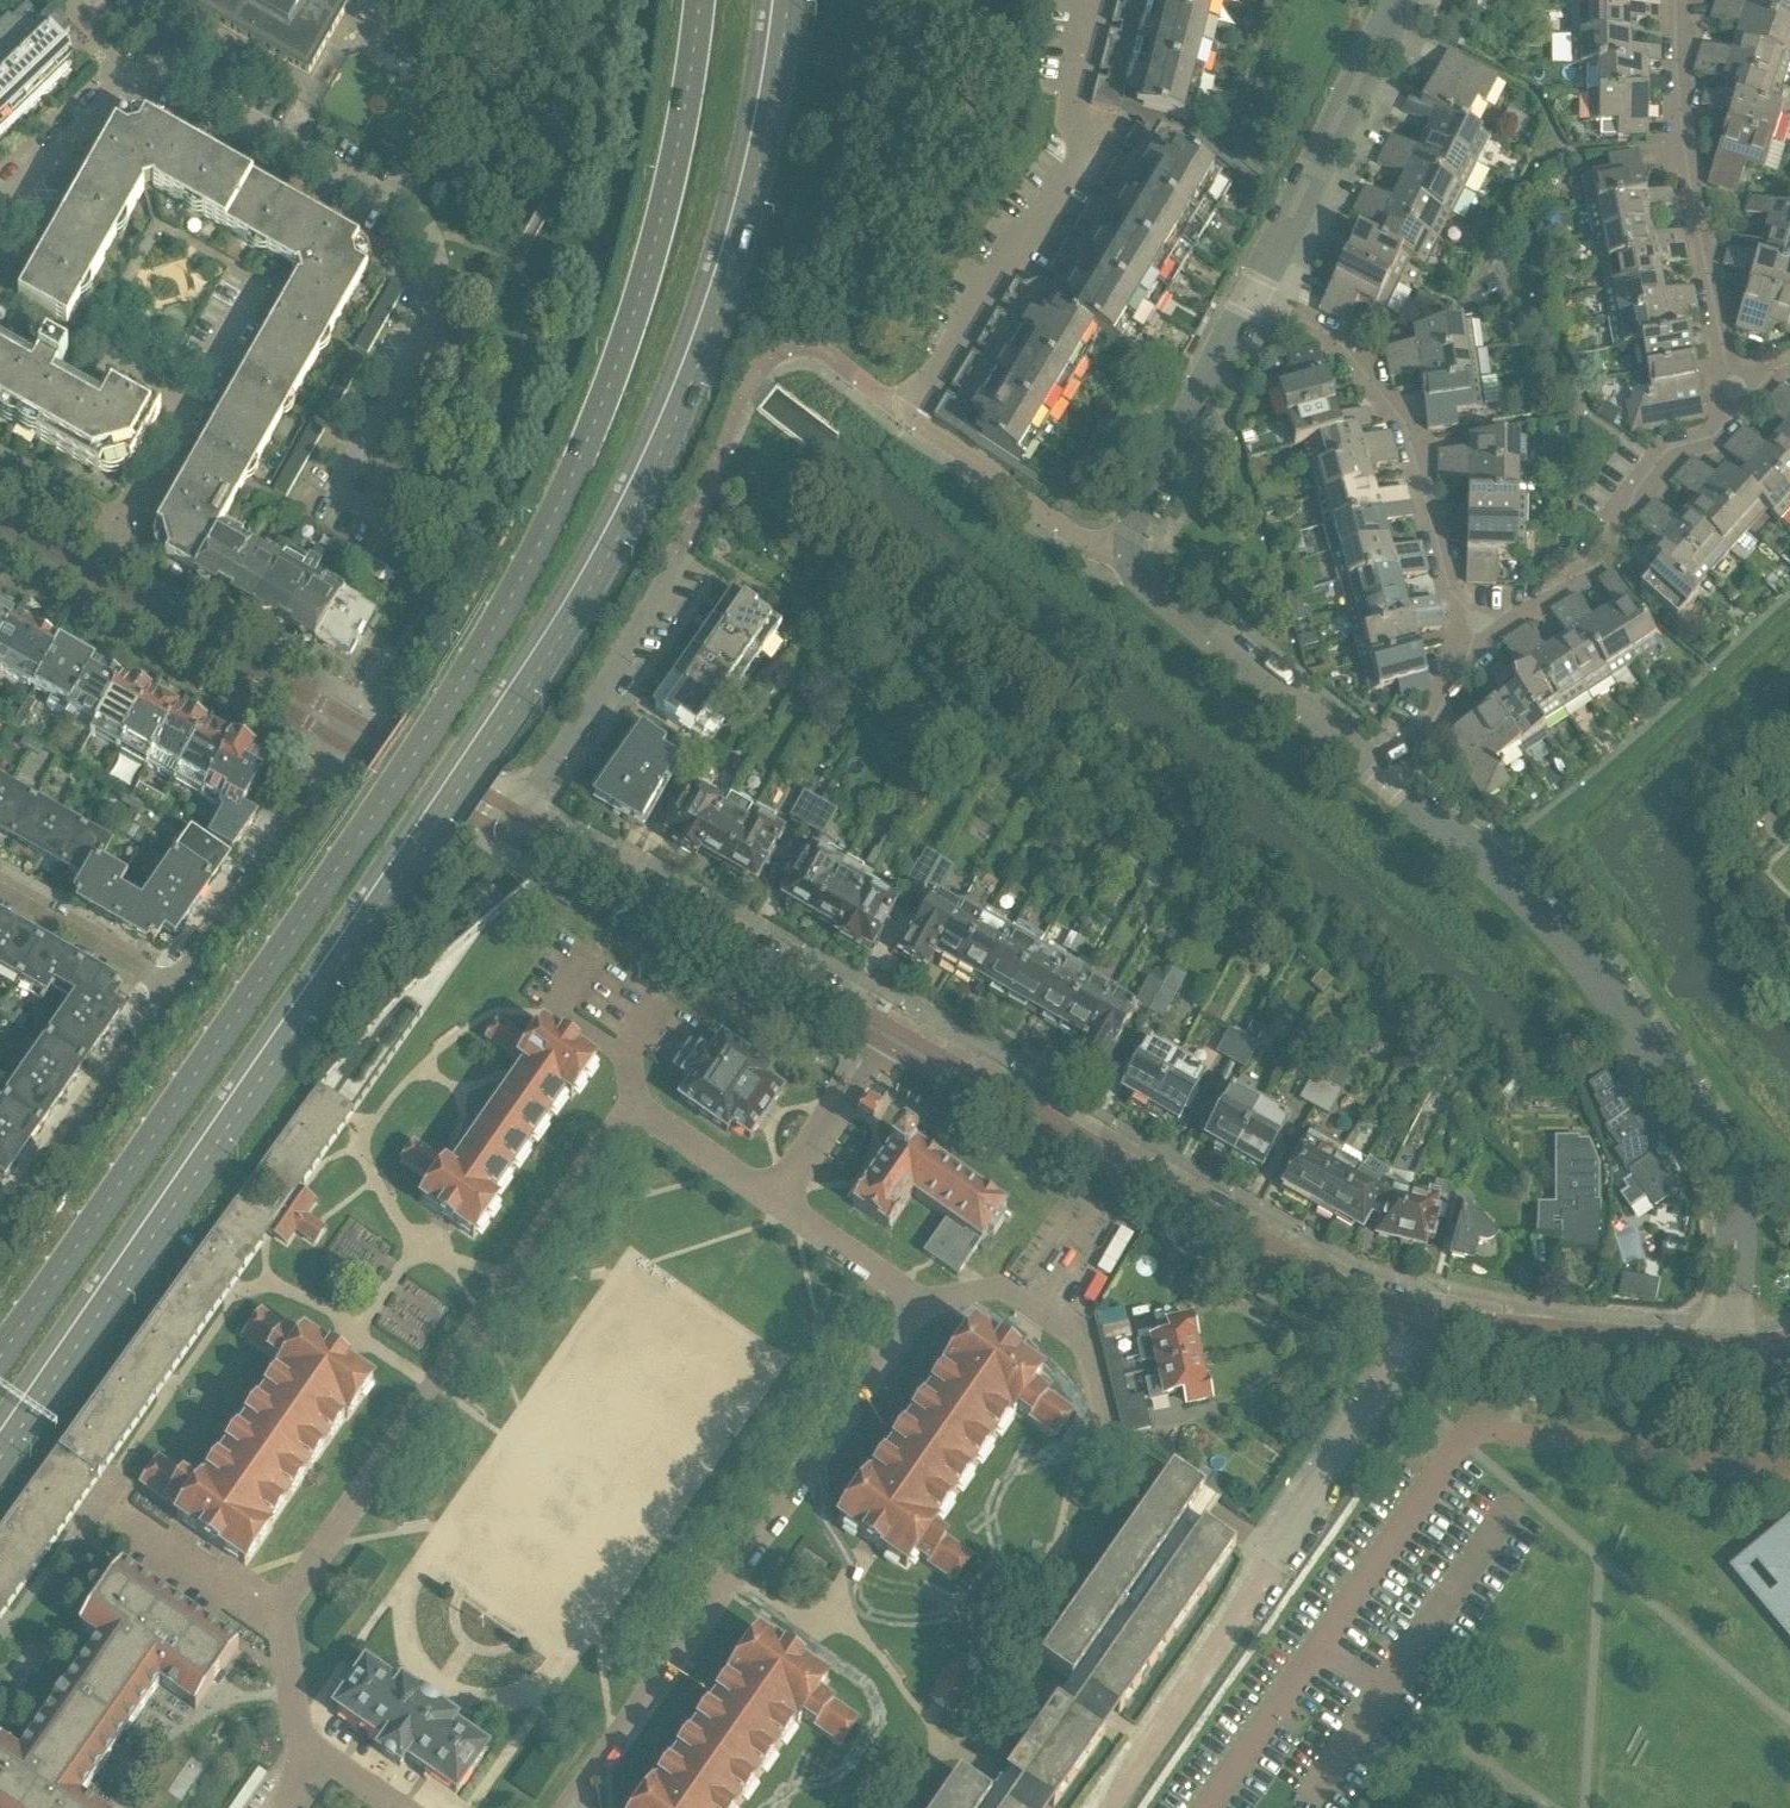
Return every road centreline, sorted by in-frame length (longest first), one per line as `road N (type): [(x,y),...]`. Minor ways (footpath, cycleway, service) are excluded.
road 1 (primary): [(0,1458),(602,569),(667,442),(735,261),(788,0)]
road 2 (primary): [(699,0),(654,247),(603,399),(547,526),(427,734),(0,1355)]
road 3 (residential): [(386,520),(342,487),(442,306),(433,237),(410,210),(148,69),(0,202)]
road 4 (residential): [(567,1807),(920,1305),(781,1204)]
road 5 (residential): [(1100,0),(1071,105),(1086,134),(1077,170),(911,418),(994,469),(1064,527),(1095,546),(1127,551)]
road 6 (residential): [(1724,1349),(1737,1213),(1720,1156),(1695,1112),(1552,926),(1392,780)]
road 7 (residential): [(278,1616),(634,1102)]
road 8 (residential): [(1428,1323),(1347,1295),(884,1034)]
road 9 (residential): [(1112,1807),(1305,1499),(1428,1323)]
road 10 (residential): [(1253,295),(1334,338),(1395,403),(1425,480),(1452,598),(1476,647)]
road 11 (residential): [(884,1034),(510,822)]
road 12 (residential): [(1740,387),(1725,364),(1691,182),(1681,0)]
road 13 (residential): [(1476,647),(1603,550),(1662,462),(1711,430),(1740,387)]
road 14 (residential): [(1392,780),(1133,570),(1127,551)]
road 15 (residential): [(1396,0),(1253,295)]
road 16 (residential): [(510,822),(571,743),(678,544)]
road 17 (residential): [(168,985),(194,962),(347,730)]
road 18 (residential): [(3,1232),(157,1014),(168,985)]
road 19 (residential): [(1724,1349),(1428,1323)]
road 20 (residential): [(347,730),(89,585)]
road 21 (residential): [(1253,295),(1127,551)]
road 22 (residential): [(89,585),(190,406)]
road 23 (residential): [(781,1204),(884,1034)]
road 24 (residential): [(168,985),(0,890)]
road 25 (residential): [(510,822),(347,730)]
road 26 (residential): [(781,1204),(634,1102)]
road 27 (residential): [(278,1616),(136,1529)]
road 28 (residential): [(1392,780),(1476,647)]
road 29 (residential): [(321,1757),(302,1736),(278,1616)]
road 30 (residential): [(634,1102),(624,1062),(548,1011)]

